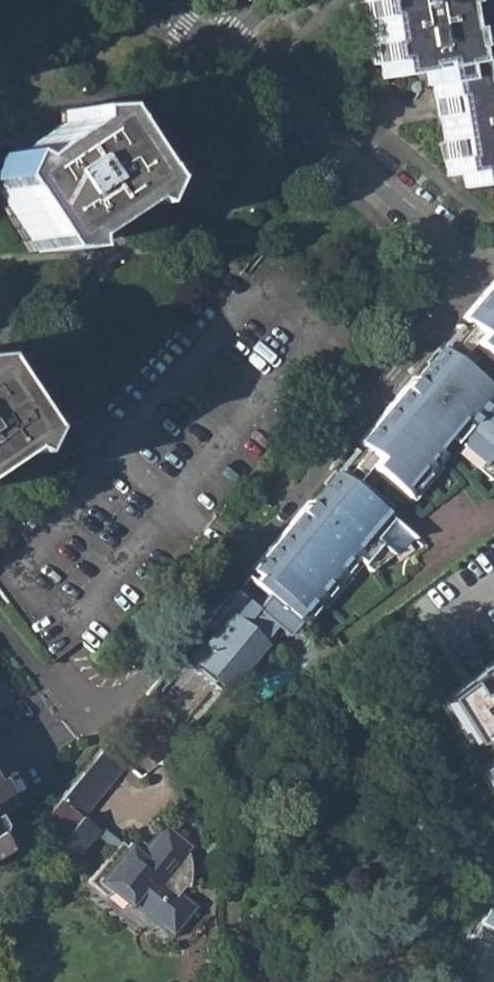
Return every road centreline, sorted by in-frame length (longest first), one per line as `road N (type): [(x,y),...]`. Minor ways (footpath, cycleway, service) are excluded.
road 1 (residential): [(219,50),(480,276),(92,731),(0,628)]

